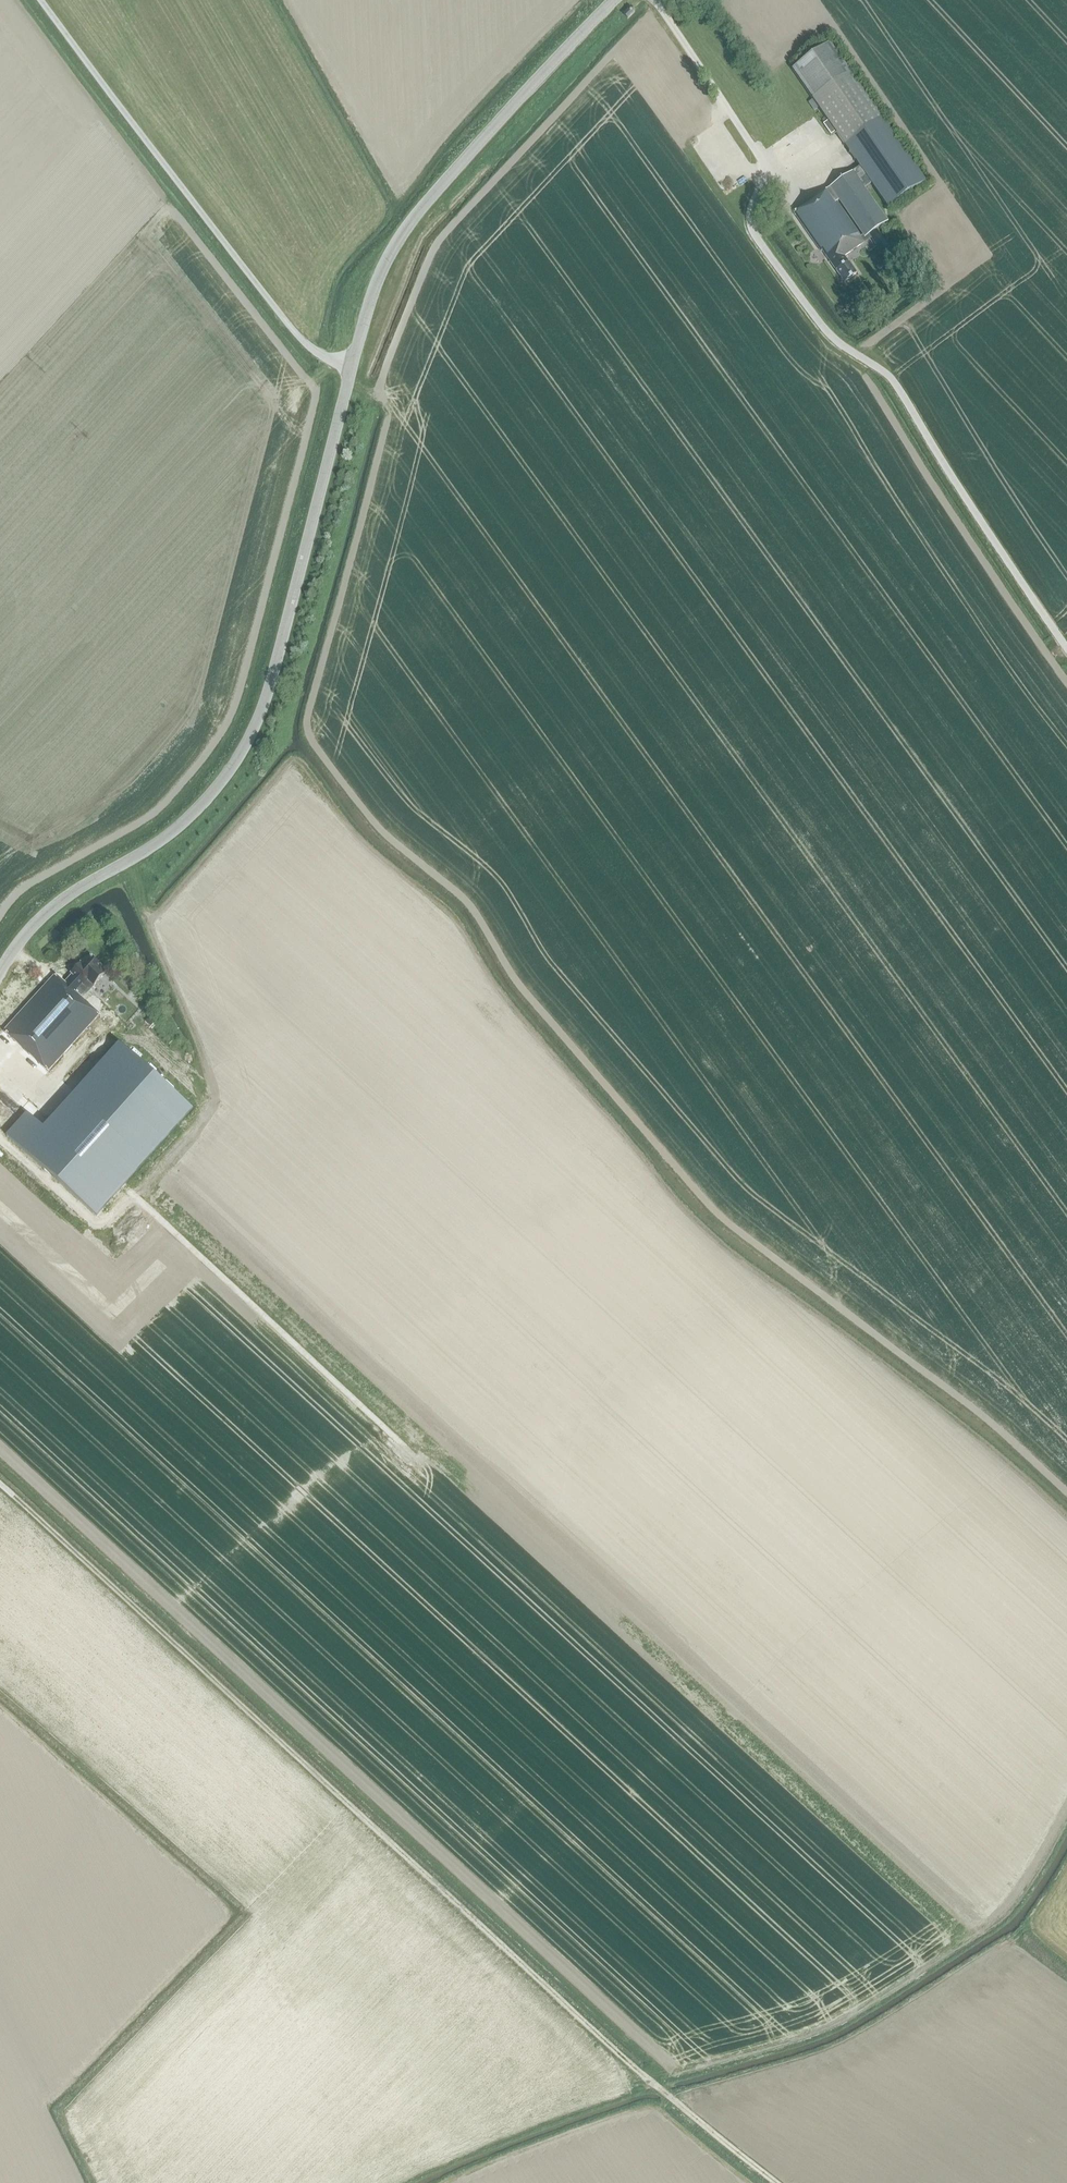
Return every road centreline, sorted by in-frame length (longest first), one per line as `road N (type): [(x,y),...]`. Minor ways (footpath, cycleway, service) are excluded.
road 1 (tertiary): [(0,972),(41,918),(169,834),(232,766),(272,677),(381,270),(427,201),(613,0)]
road 2 (track): [(0,1483),(651,2081)]
road 3 (track): [(0,1144),(92,1227),(131,1193),(415,1457)]

